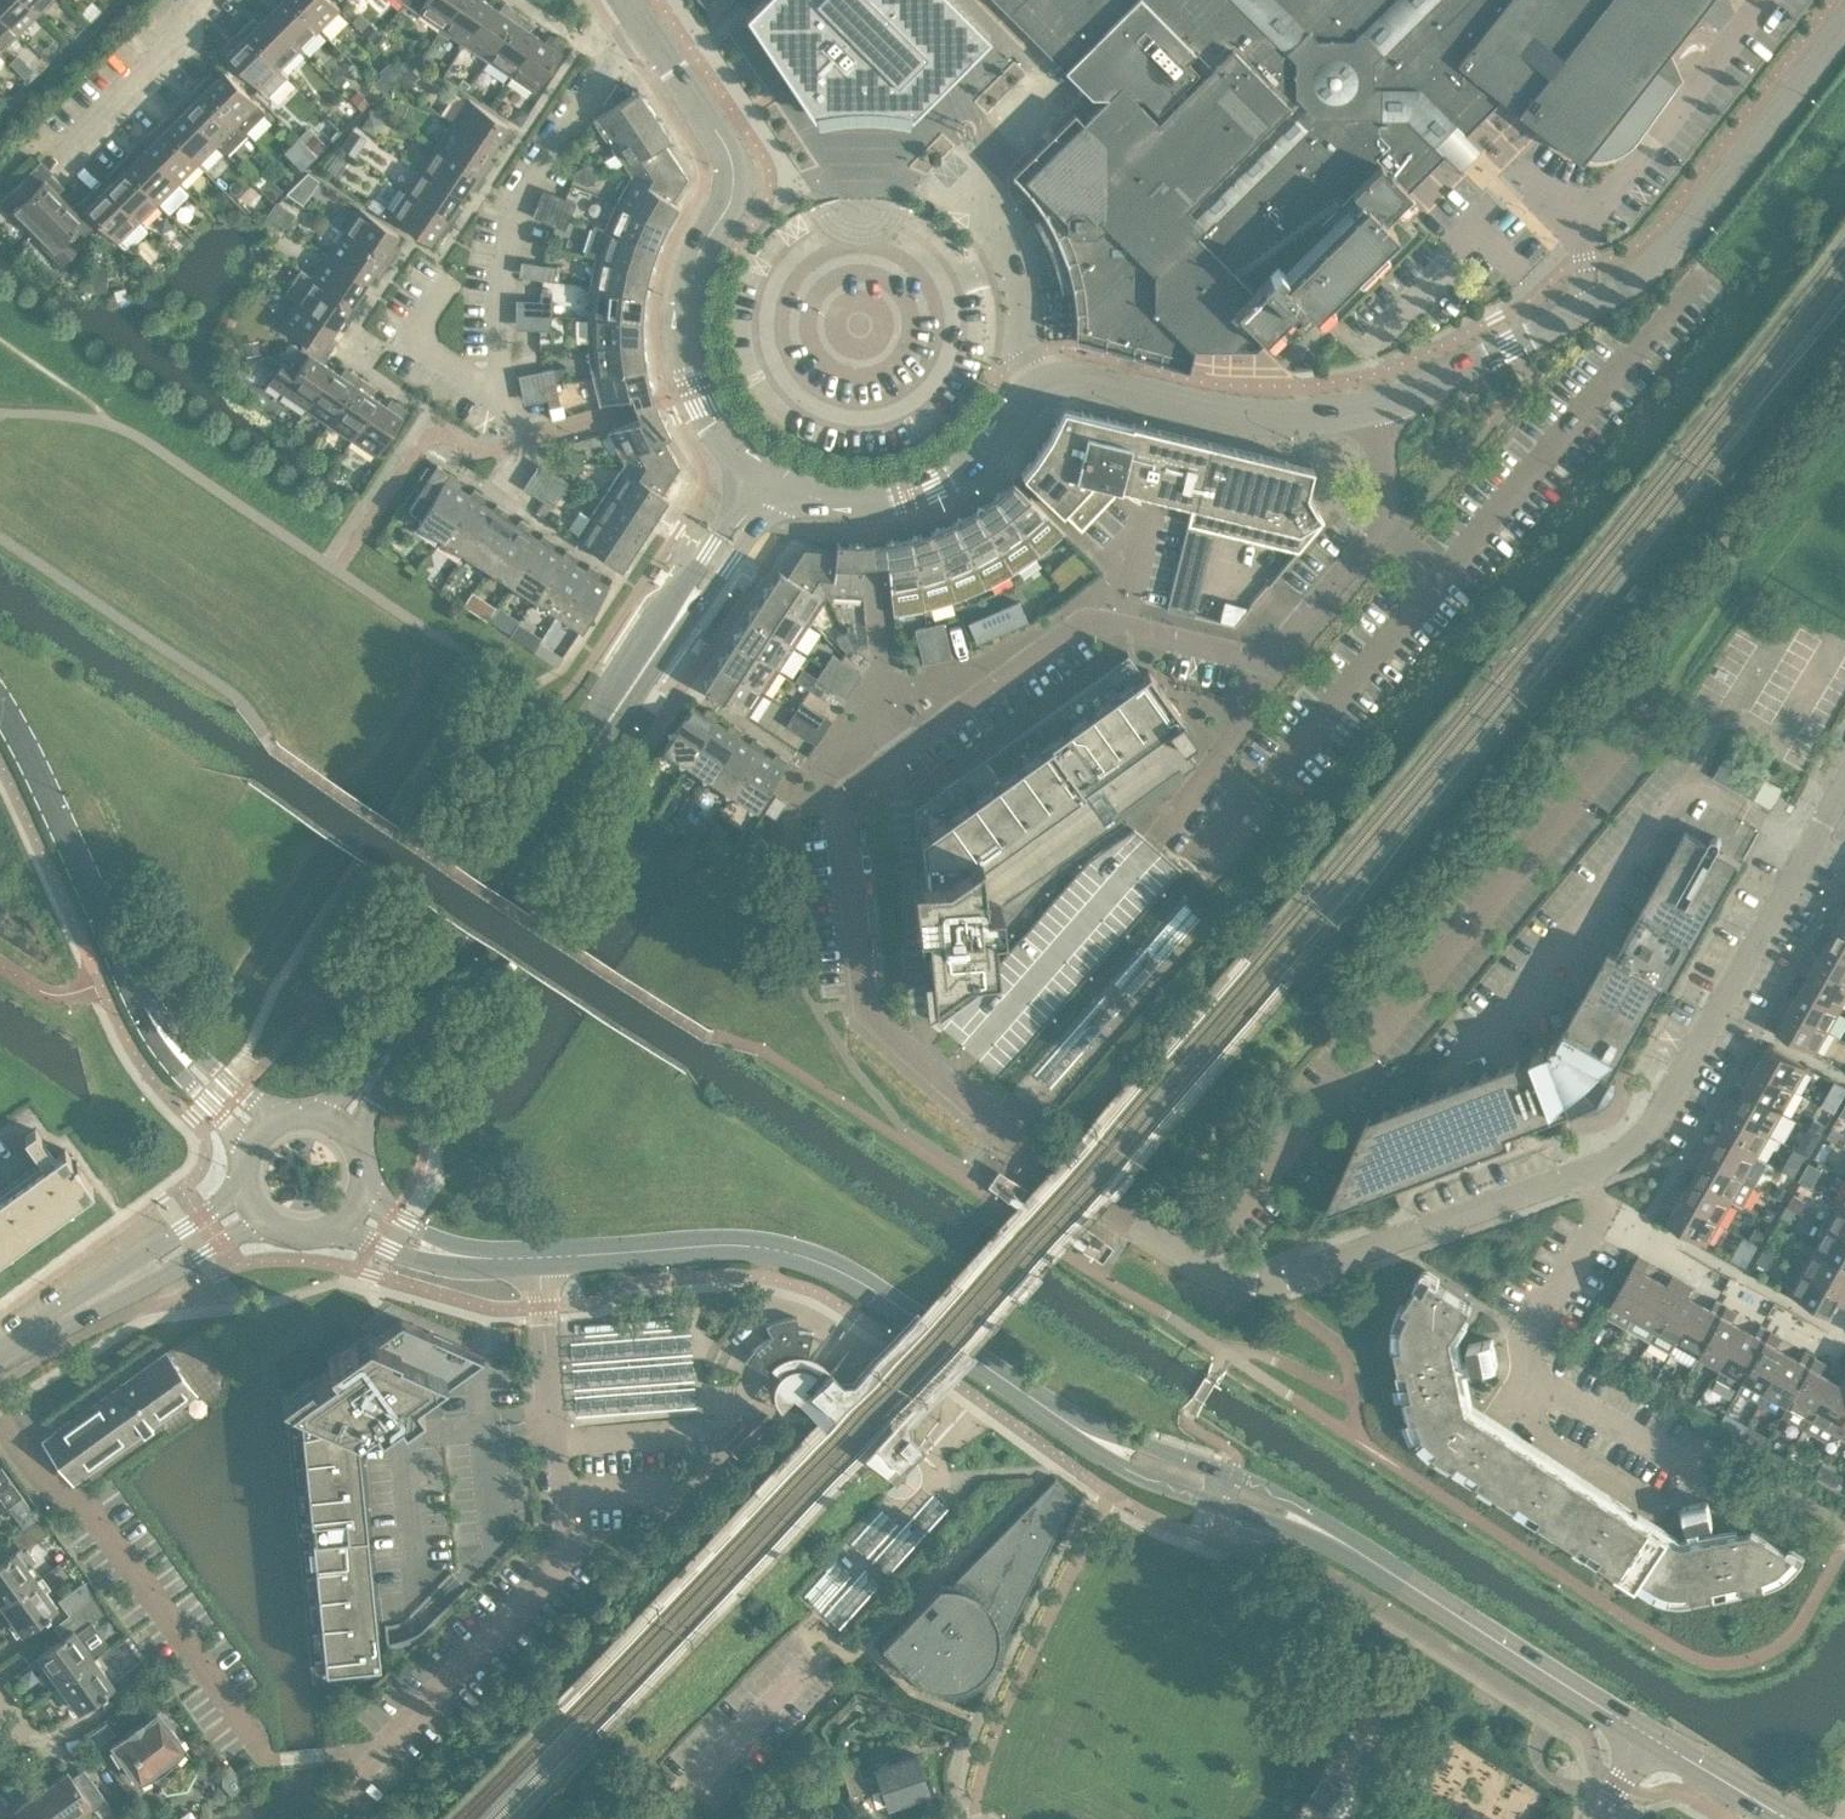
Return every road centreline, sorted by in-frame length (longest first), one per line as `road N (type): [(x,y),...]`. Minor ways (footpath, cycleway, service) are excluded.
road 1 (residential): [(1134,1225),(998,1131),(867,1021),(844,795),(1084,625),(1266,659),(1386,524),(1373,406)]
road 2 (tertiary): [(391,1051),(772,483)]
road 3 (tertiary): [(772,483),(844,501),(919,490),(969,461),(1031,387),(1061,374),(1259,418),(1373,406)]
road 4 (tertiary): [(1064,1420),(876,1292),(779,1250),(722,1244),(470,1257)]
road 5 (tertiary): [(1373,406),(1437,384),(1648,271),(1844,27)]
road 6 (residential): [(449,278),(418,327),(427,351),(508,403),(498,317),(515,215),(614,57),(648,34)]
road 7 (tertiary): [(772,483),(712,423),(688,367),(686,287),(728,204),(733,164),(648,34)]
road 8 (residential): [(1134,1225),(1193,1262),(1275,1283),(1588,1171)]
road 9 (residential): [(1588,1171),(1613,1160),(1651,1126),(1844,788)]
road 10 (residential): [(1703,1480),(1518,1366),(1602,1208),(1588,1171)]
road 11 (unclassified): [(0,704),(147,1011),(179,1053)]
road 12 (tertiary): [(1650,1736),(1349,1545)]
road 13 (tertiary): [(1064,1420),(1105,1454),(1165,1484),(1349,1545)]
road 14 (tertiary): [(1349,1545),(1237,1475),(1064,1420)]
road 15 (residential): [(0,183),(40,145),(58,152),(202,0)]
road 16 (tertiary): [(0,1360),(134,1276)]
road 17 (tertiary): [(244,1185),(182,1227),(134,1276)]
road 18 (tertiary): [(134,1276),(201,1255),(264,1218)]
road 19 (tertiary): [(334,1225),(431,1259),(470,1257)]
road 20 (tertiary): [(470,1257),(362,1185)]
road 21 (unclassified): [(179,1053),(191,1085),(245,1157)]
road 22 (unclassified): [(286,1115),(179,1053)]

